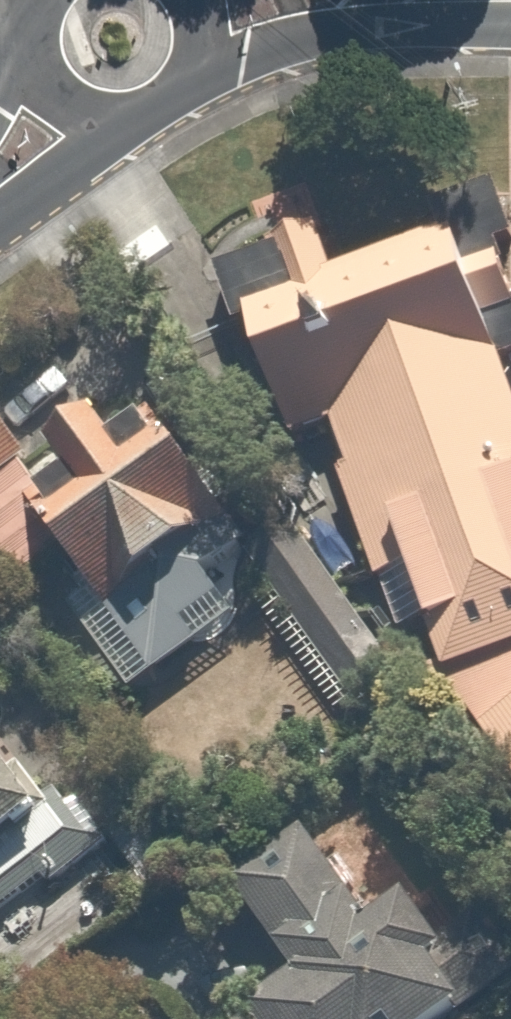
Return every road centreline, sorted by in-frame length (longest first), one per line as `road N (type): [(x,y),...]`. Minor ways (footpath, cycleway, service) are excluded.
road 1 (tertiary): [(200,7),(510,1)]
road 2 (tertiary): [(200,7),(199,63),(164,107),(109,119),(59,95)]

